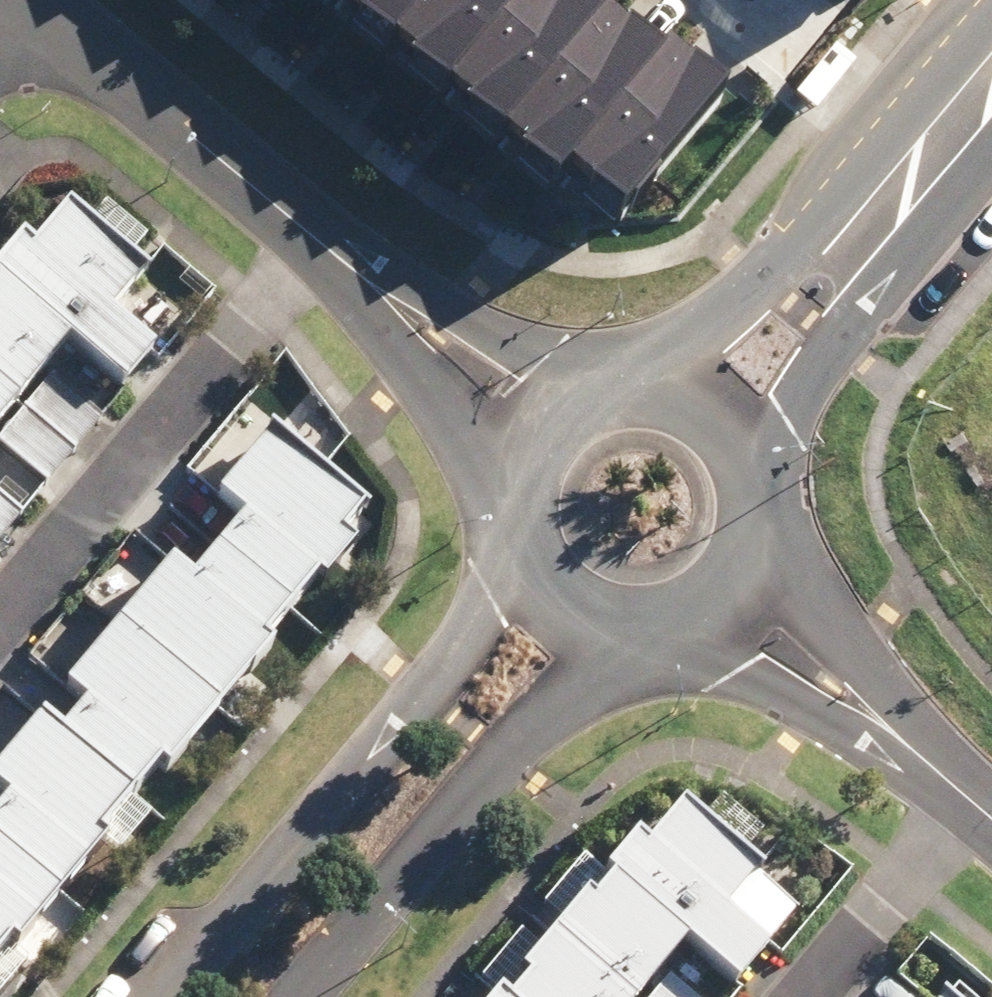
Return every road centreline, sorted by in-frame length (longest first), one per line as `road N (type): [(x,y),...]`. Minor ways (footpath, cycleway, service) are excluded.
road 1 (residential): [(173,996),(432,693),(524,552)]
road 2 (residential): [(647,629),(506,756),(315,996)]
road 3 (residential): [(0,611),(317,242)]
road 4 (residential): [(25,0),(317,242)]
road 5 (residential): [(317,242),(633,395)]
road 6 (residential): [(914,179),(835,340),(750,482)]
road 7 (residential): [(652,394),(696,333),(761,279),(914,179)]
road 8 (residential): [(523,486),(317,242)]
road 9 (residential): [(657,626),(734,674),(929,763)]
road 10 (residential): [(752,534),(858,656),(929,763)]
road 11 (residential): [(647,629),(614,627),(564,605),(524,552)]
road 12 (residential): [(523,486),(550,432),(583,407),(633,395)]
road 13 (residential): [(752,534),(743,565),(715,601),(657,626)]
road 14 (residential): [(652,394),(706,416),(743,460),(750,482)]
road 15 (residential): [(914,179),(991,84)]

